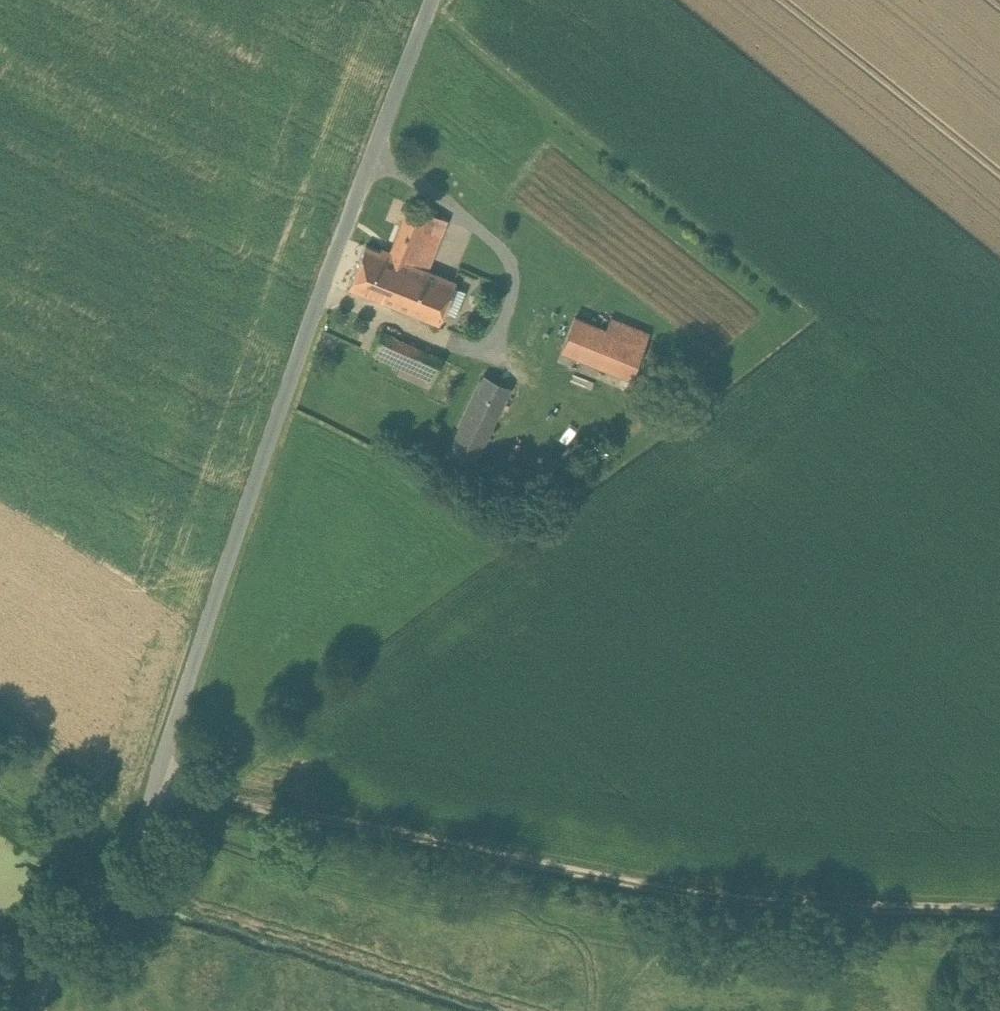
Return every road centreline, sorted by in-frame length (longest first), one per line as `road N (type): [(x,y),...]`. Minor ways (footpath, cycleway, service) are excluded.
road 1 (unclassified): [(36,1010),(150,820),(279,409),(432,0)]
road 2 (track): [(999,916),(783,910),(685,898),(158,784)]

